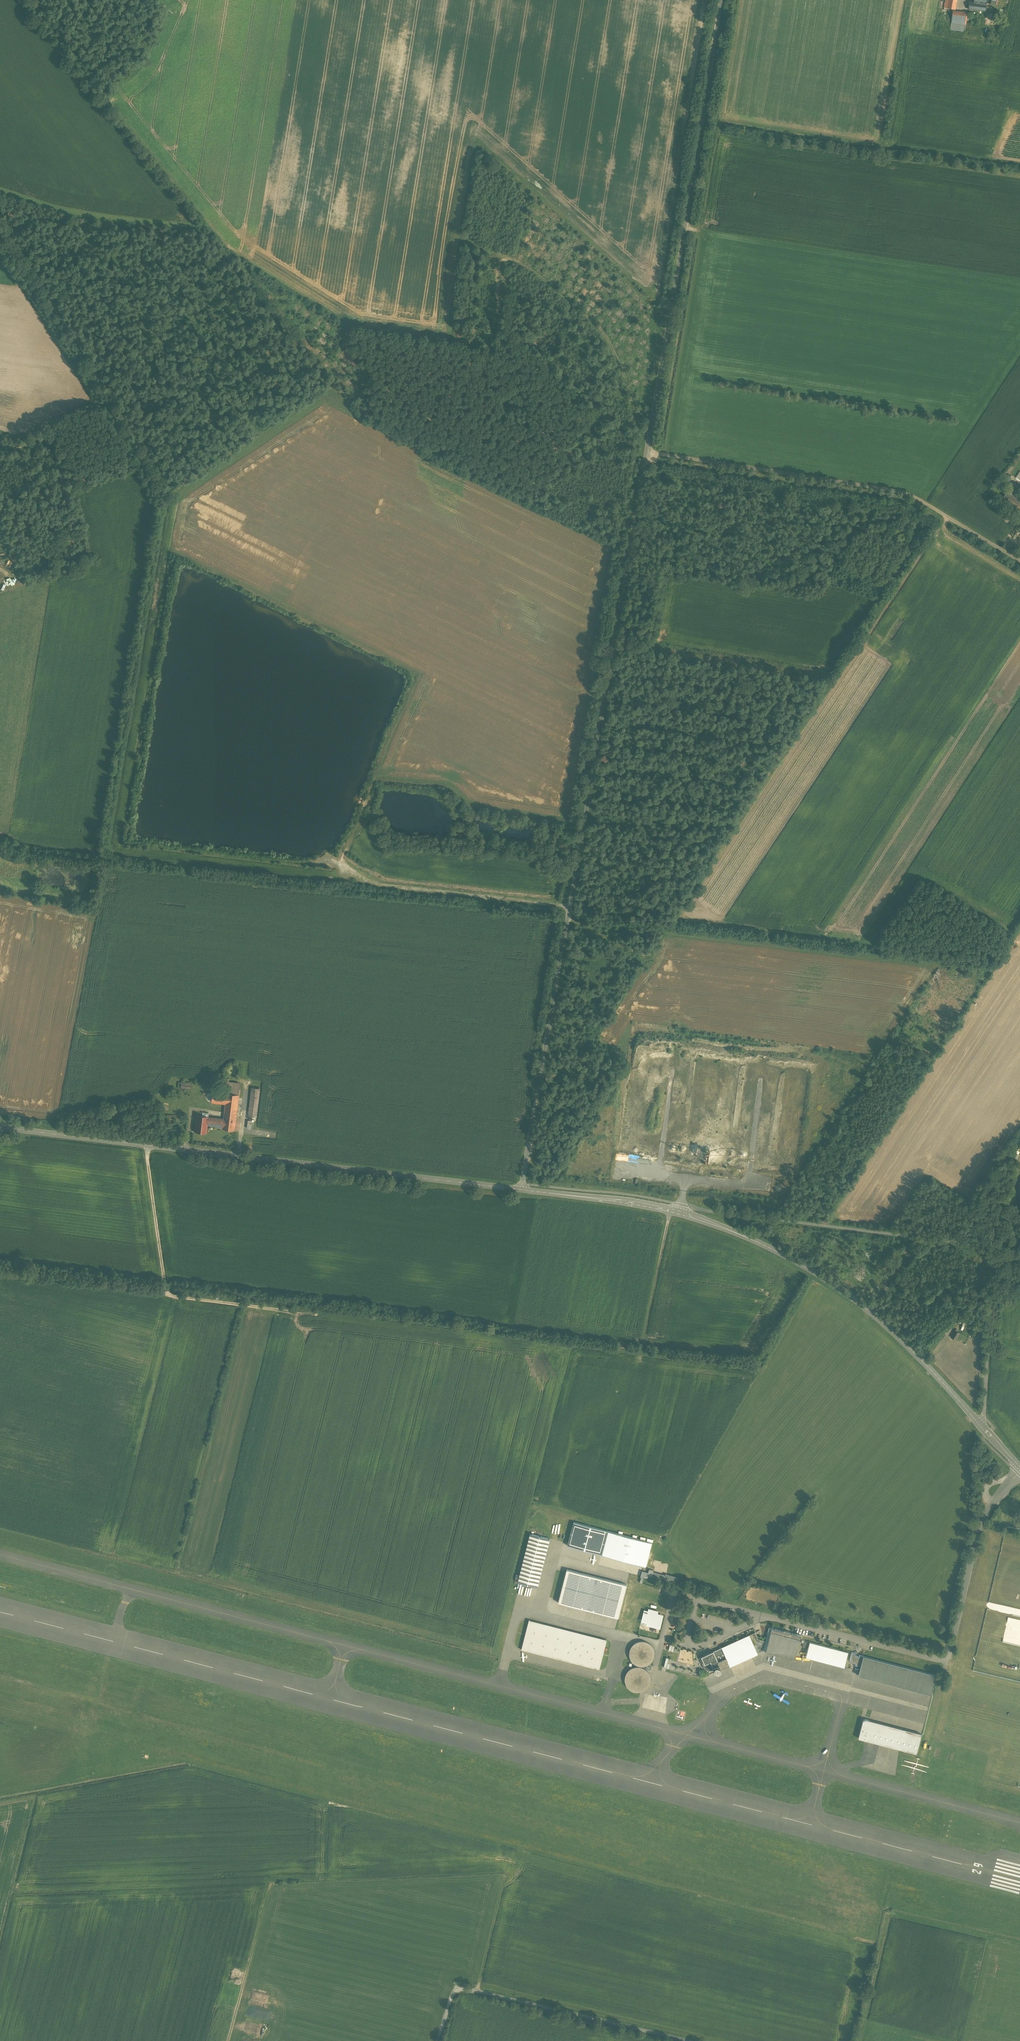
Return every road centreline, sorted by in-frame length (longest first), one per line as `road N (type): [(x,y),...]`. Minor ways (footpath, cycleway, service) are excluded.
road 1 (unclassified): [(521,1190),(647,453)]
road 2 (tertiary): [(980,1424),(876,1317),(774,1250),(670,1210),(521,1190)]
road 3 (tertiary): [(521,1190),(0,1127)]
road 4 (unclassified): [(647,453),(721,0)]
road 5 (unclassified): [(1019,563),(907,496),(647,453)]
road 6 (unclassified): [(1019,1468),(982,1523),(942,1657),(764,1617)]
road 7 (track): [(702,2040),(457,1985),(439,2040)]
road 8 (track): [(146,1145),(167,1295),(293,1311)]
road 9 (track): [(670,1210),(642,1353)]
road 10 (unclassified): [(697,1599),(688,1636),(694,1646),(764,1617)]
road 11 (track): [(858,2040),(885,1923)]

